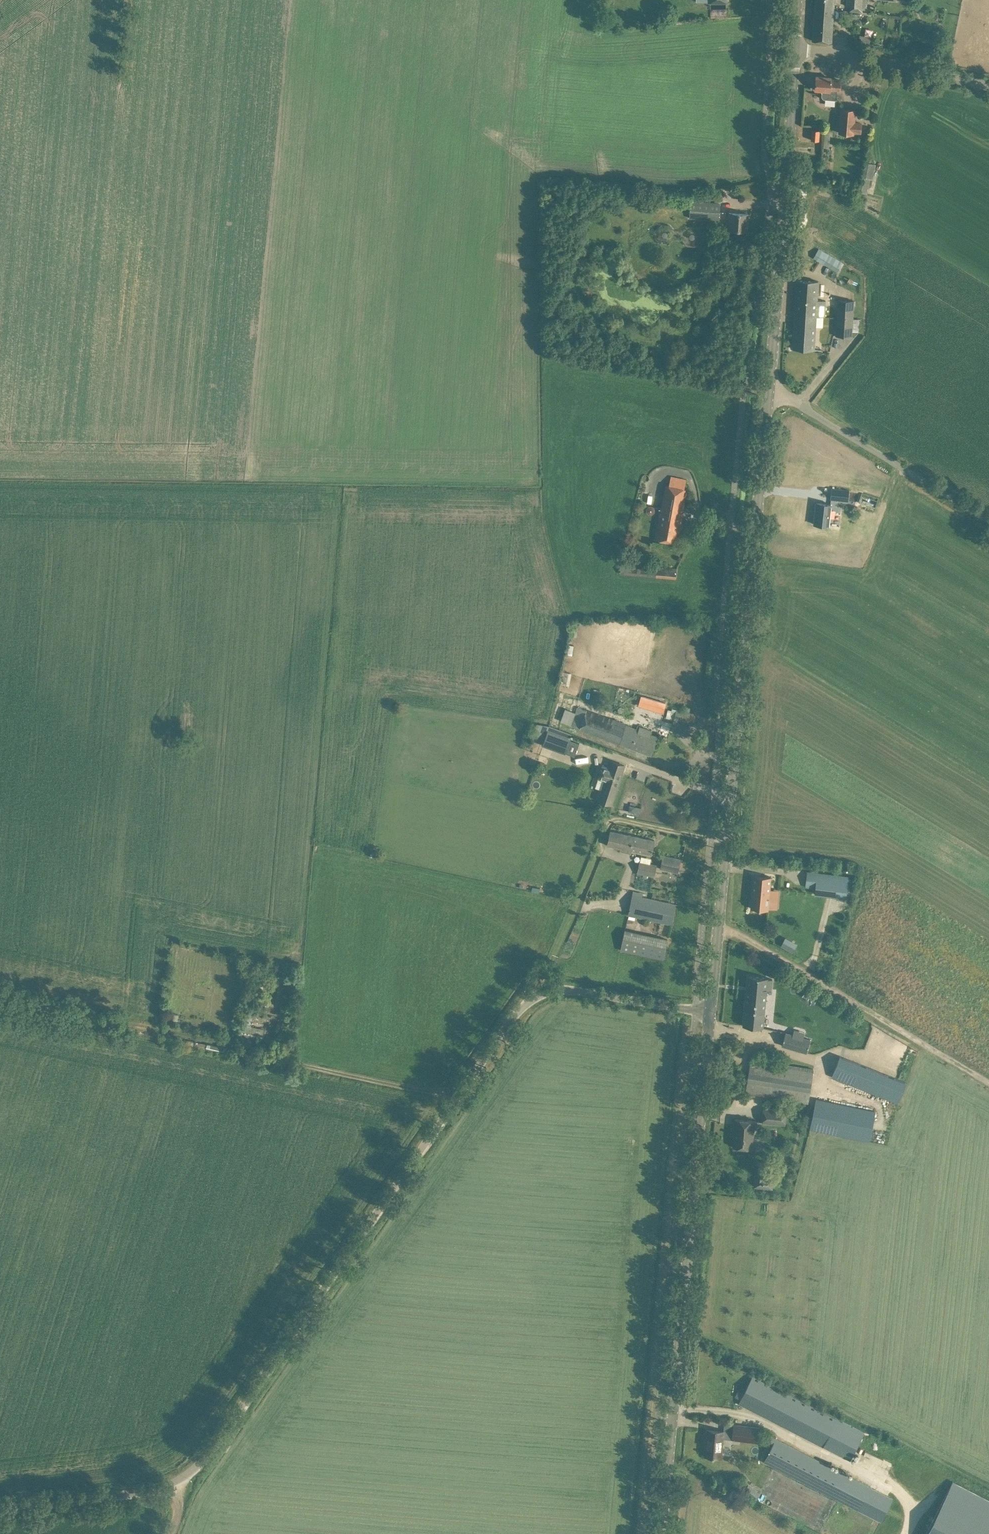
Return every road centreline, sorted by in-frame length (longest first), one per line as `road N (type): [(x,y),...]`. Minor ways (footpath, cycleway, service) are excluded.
road 1 (unclassified): [(0,1515),(146,1496),(193,1468),(537,998),(559,993),(709,1014)]
road 2 (tertiary): [(709,1014),(769,390)]
road 3 (tertiary): [(661,1533),(709,1014)]
road 4 (tertiary): [(769,390),(795,48)]
road 5 (track): [(718,932),(738,935),(988,1084)]
road 6 (unclassified): [(988,518),(769,390)]
road 7 (unclassified): [(988,90),(795,48)]

